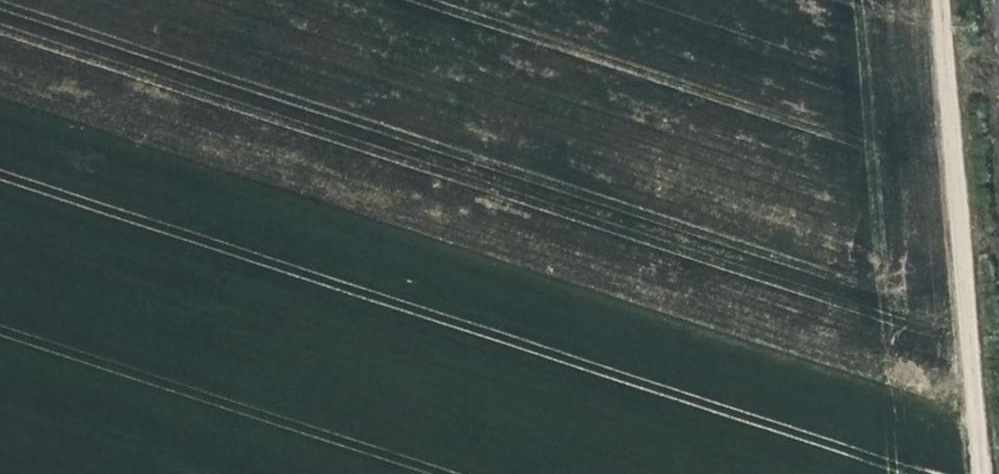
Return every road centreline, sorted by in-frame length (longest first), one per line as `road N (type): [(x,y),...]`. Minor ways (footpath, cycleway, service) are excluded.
road 1 (track): [(975,473),(938,0)]

